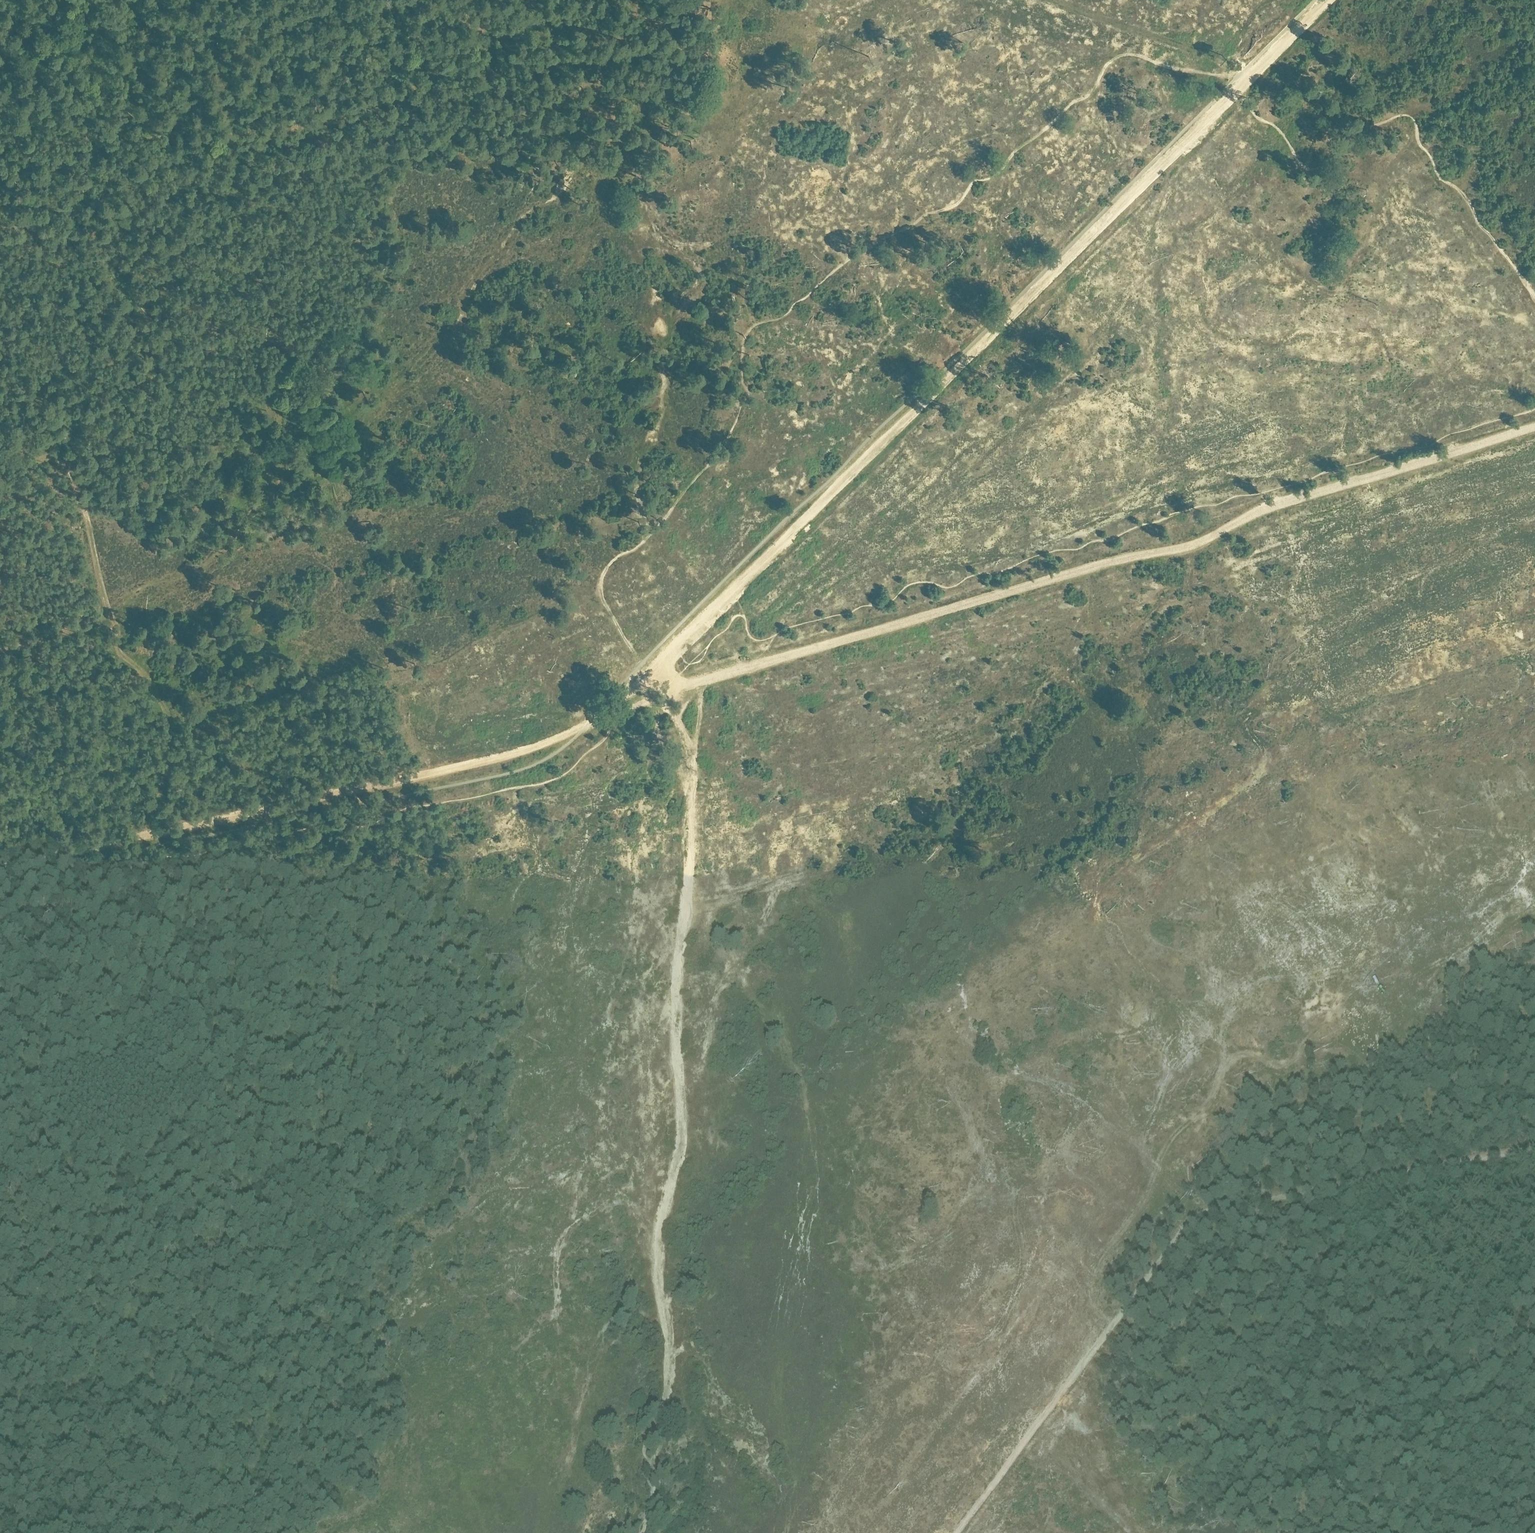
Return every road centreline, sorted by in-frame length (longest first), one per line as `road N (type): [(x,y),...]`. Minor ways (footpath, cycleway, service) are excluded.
road 1 (track): [(1534,428),(1278,506),(1187,546),(1114,558),(669,689)]
road 2 (track): [(1242,84),(612,713)]
road 3 (track): [(612,713),(470,765),(0,869)]
road 4 (track): [(1330,0),(1242,84)]

